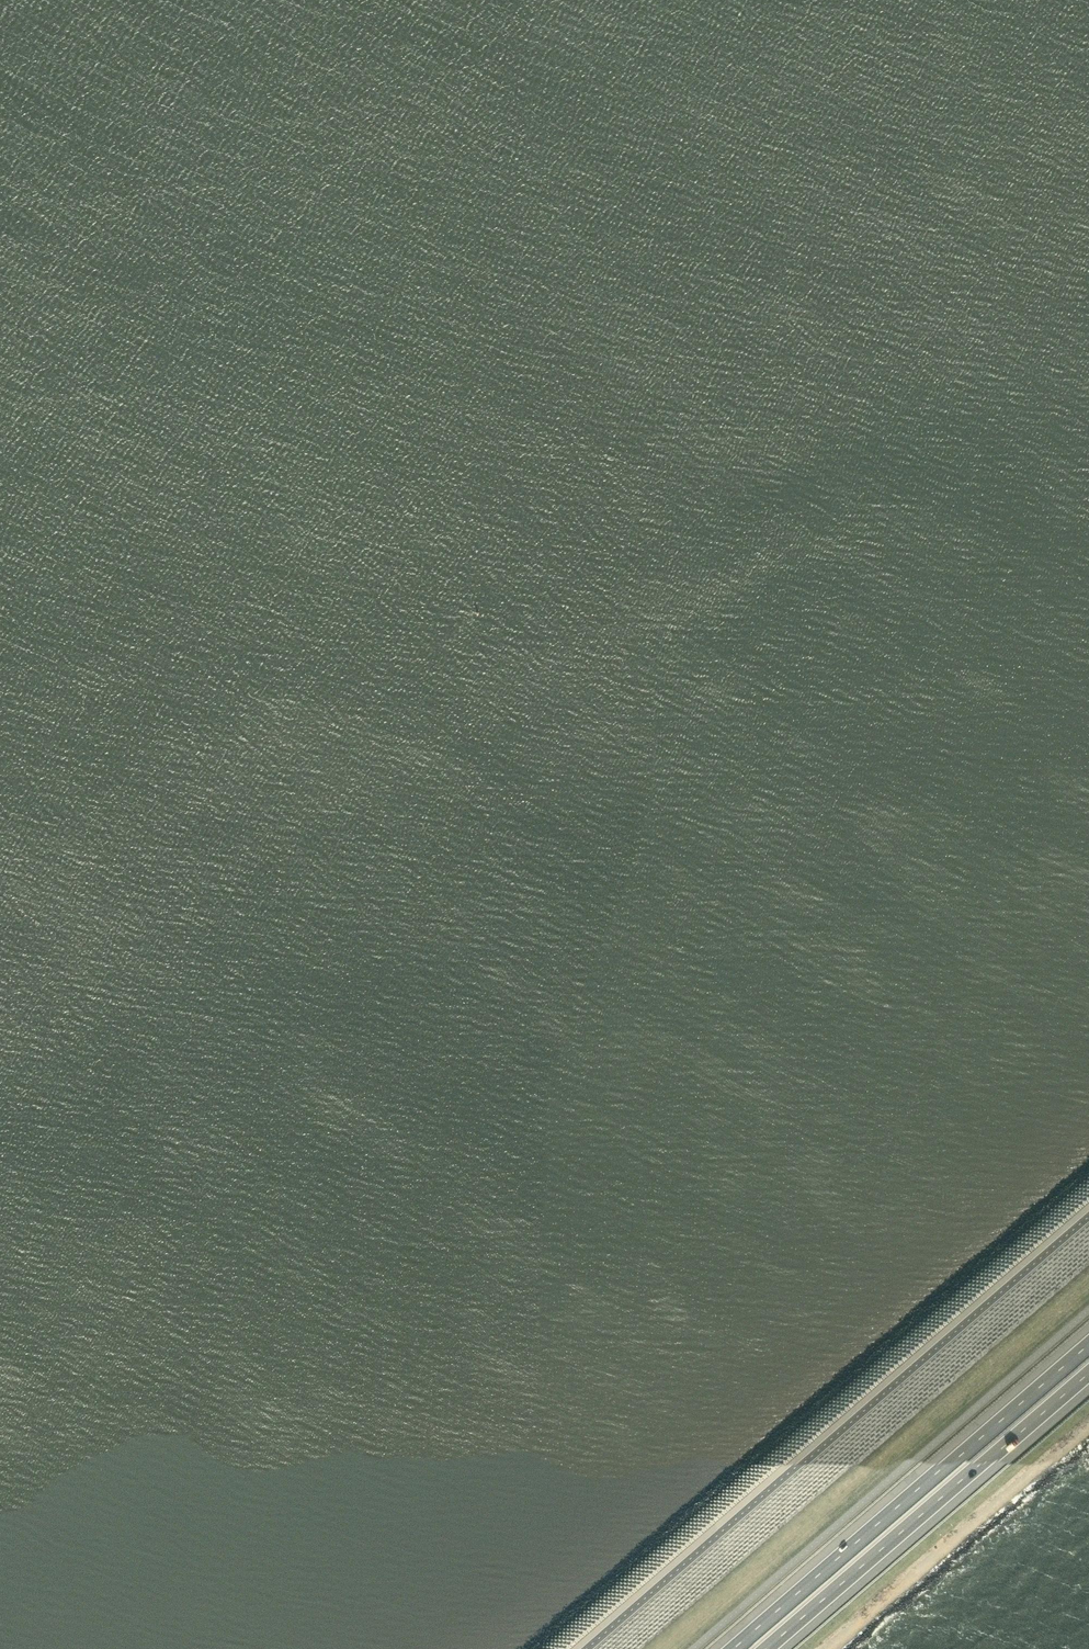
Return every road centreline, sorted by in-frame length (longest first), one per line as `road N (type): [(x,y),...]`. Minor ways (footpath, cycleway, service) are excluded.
road 1 (motorway): [(1088,1339),(730,1648)]
road 2 (motorway): [(768,1648),(1088,1371)]

